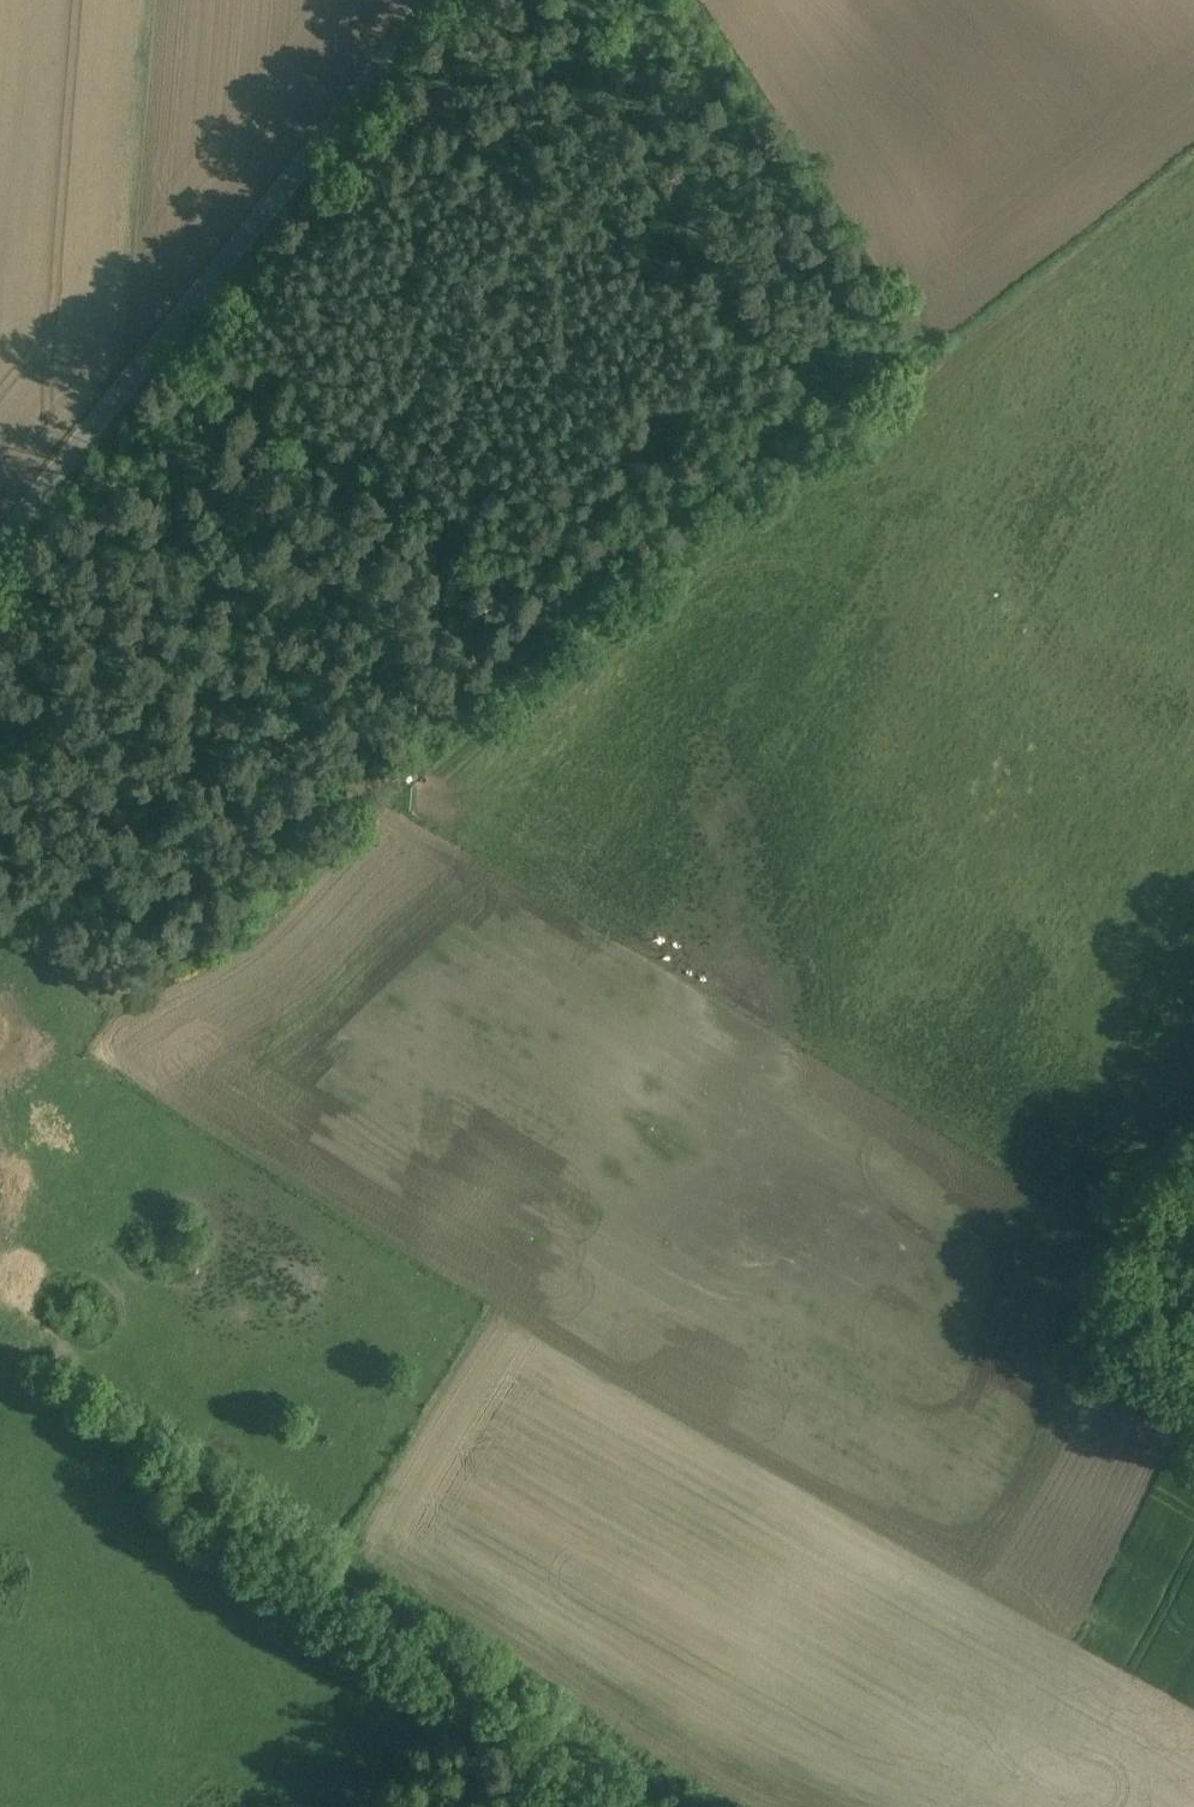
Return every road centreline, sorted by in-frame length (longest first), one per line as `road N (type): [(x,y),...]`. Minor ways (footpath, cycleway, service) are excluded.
road 1 (track): [(671,1806),(0,1359)]
road 2 (unclassified): [(0,539),(439,0)]

